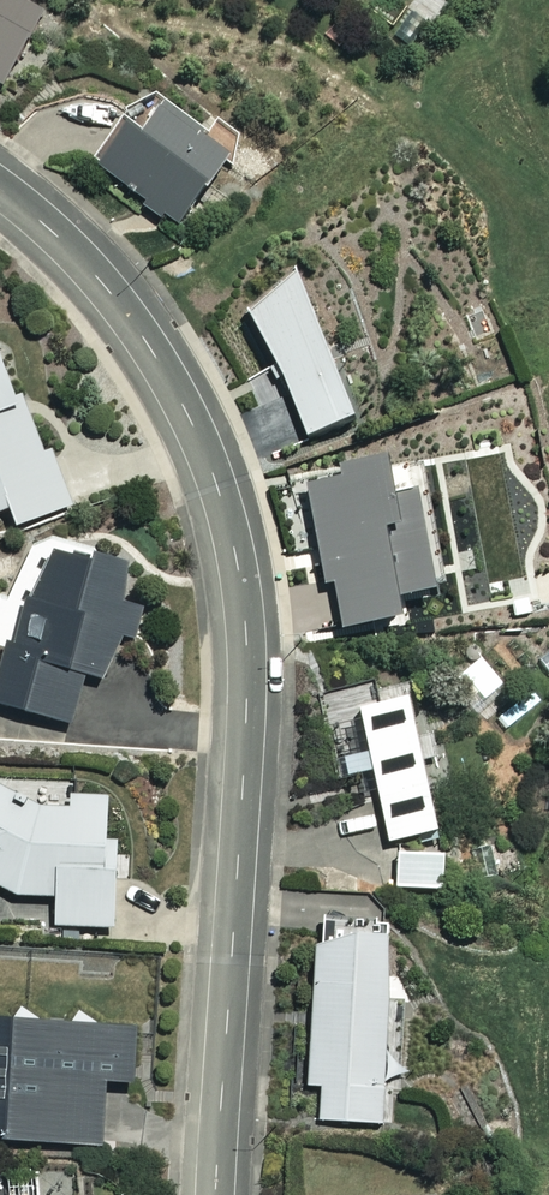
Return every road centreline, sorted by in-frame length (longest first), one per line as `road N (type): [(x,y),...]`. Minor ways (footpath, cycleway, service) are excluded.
road 1 (residential): [(215,1194),(246,692),(245,631),(217,476),(124,311),(50,228),(0,191)]

